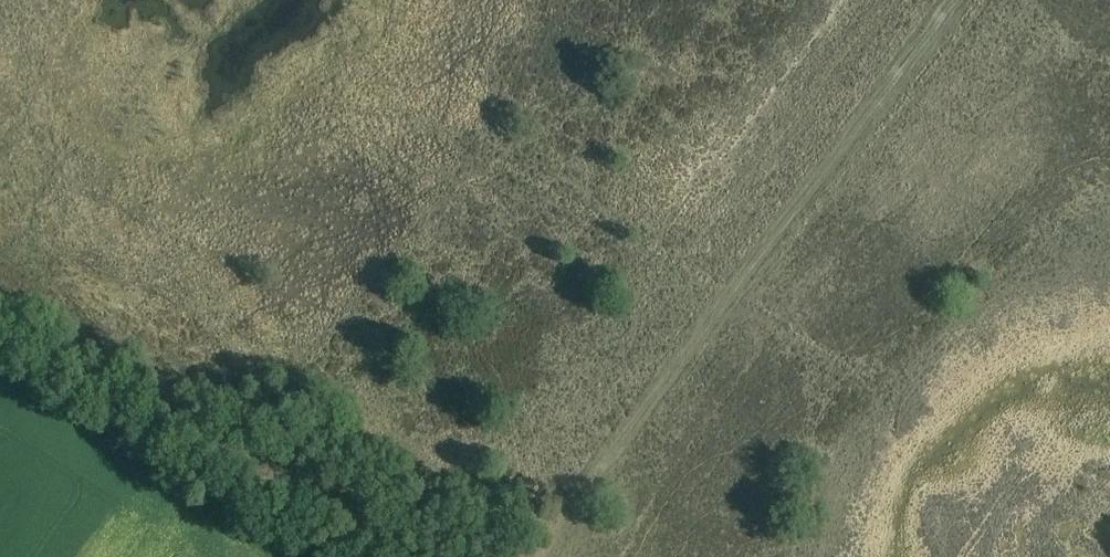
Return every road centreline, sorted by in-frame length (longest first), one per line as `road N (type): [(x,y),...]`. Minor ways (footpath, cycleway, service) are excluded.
road 1 (track): [(516,556),(792,216),(954,0)]

